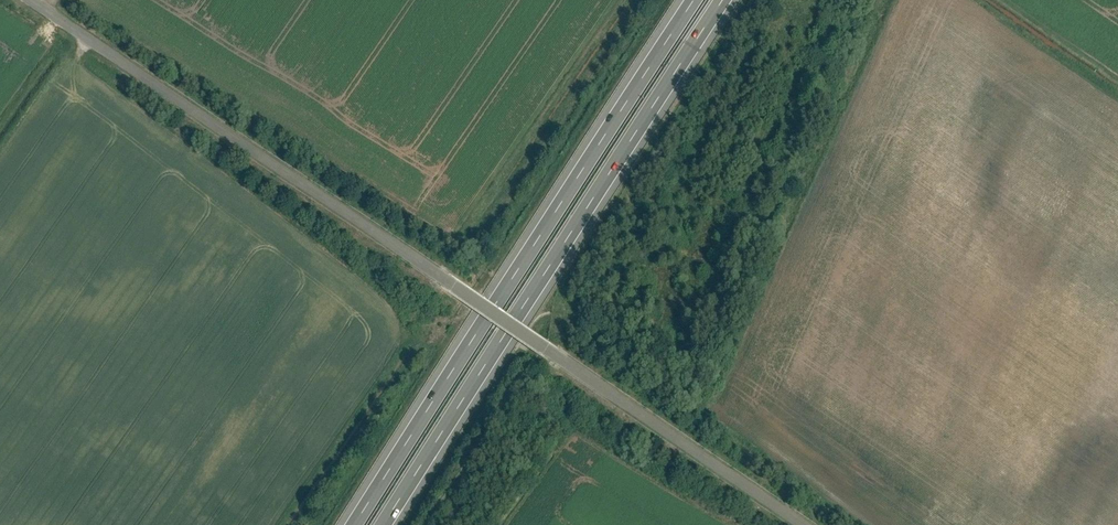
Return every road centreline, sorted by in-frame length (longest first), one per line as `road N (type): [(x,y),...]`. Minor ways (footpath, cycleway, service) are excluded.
road 1 (unclassified): [(800,524),(29,0)]
road 2 (motorway): [(383,524),(726,0)]
road 3 (motorway): [(696,0),(354,524)]

